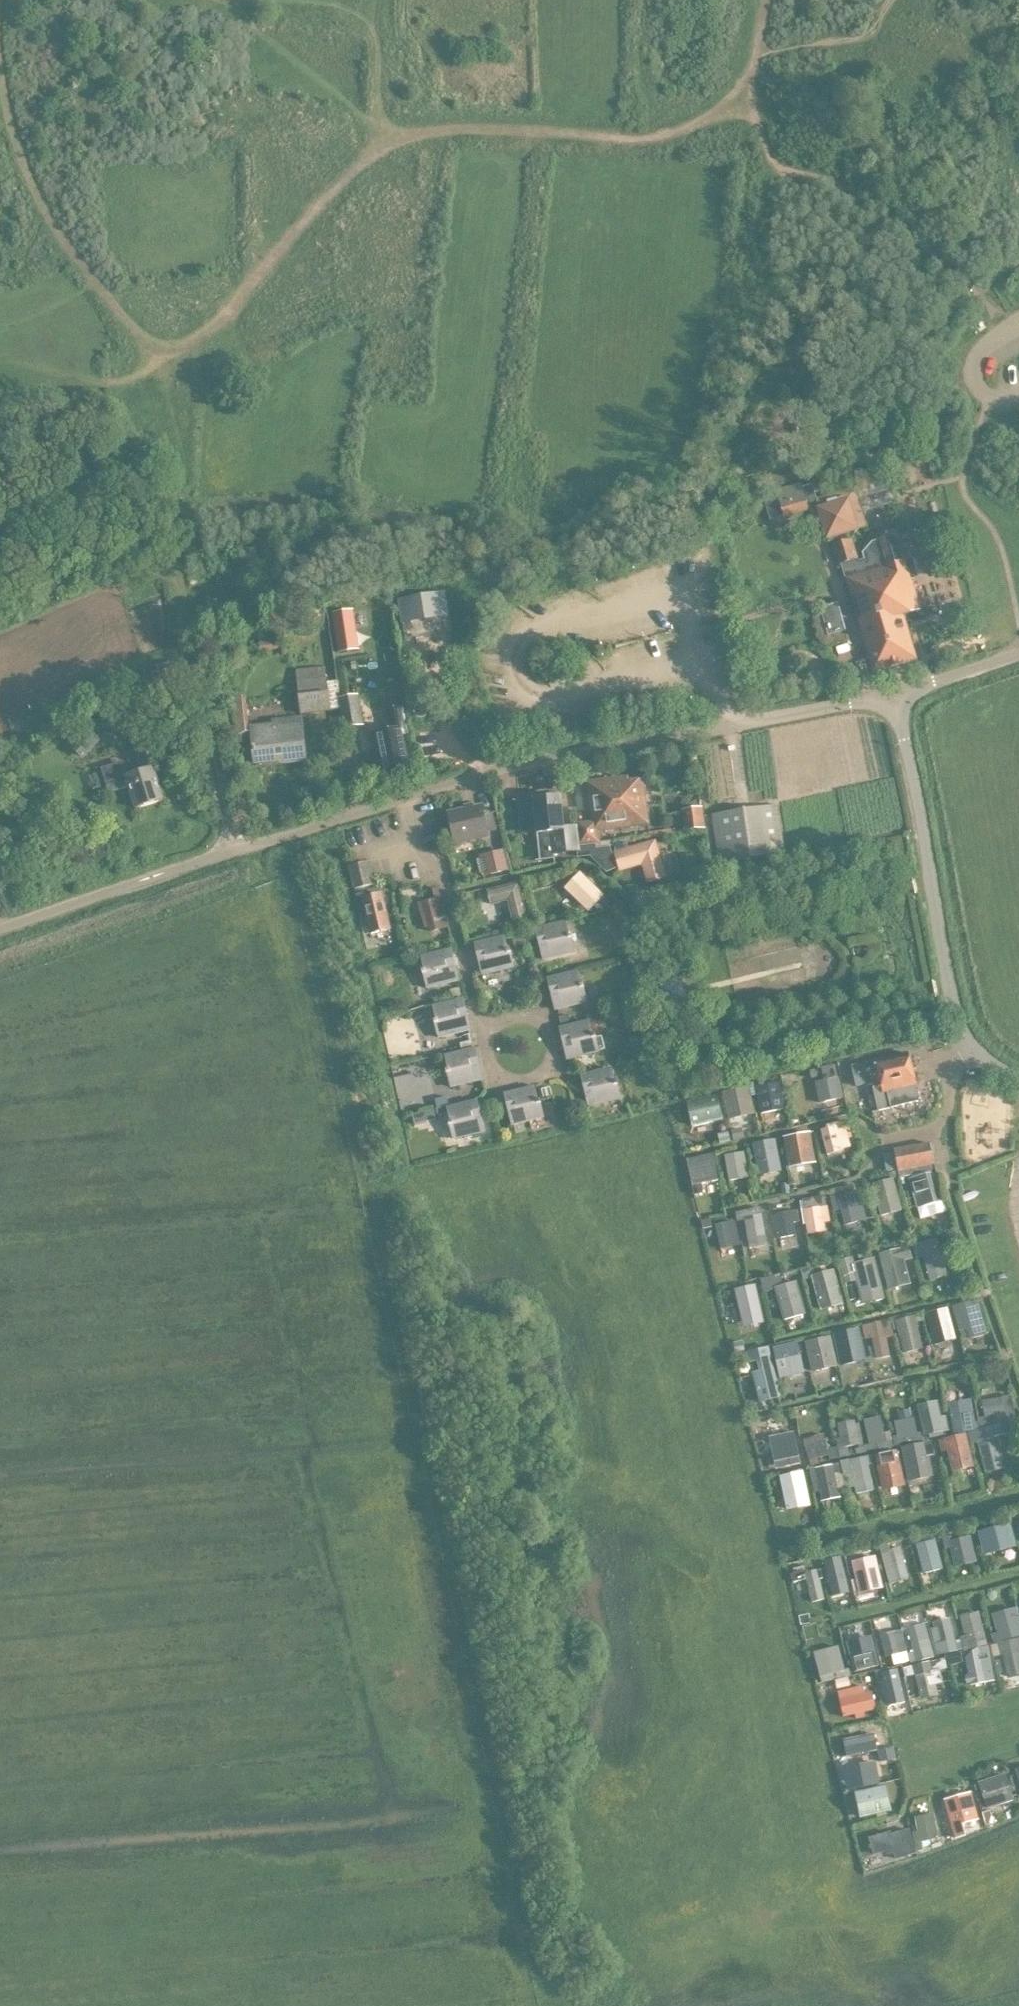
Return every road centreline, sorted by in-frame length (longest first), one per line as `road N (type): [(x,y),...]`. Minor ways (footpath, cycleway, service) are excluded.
road 1 (unclassified): [(234,846),(483,770),(888,693)]
road 2 (unclassified): [(888,693),(962,1036),(1018,1082)]
road 3 (track): [(381,141),(429,125),(665,130),(712,117),(745,96)]
road 4 (track): [(0,92),(34,193),(153,366)]
road 5 (track): [(325,0),(355,6),(383,29),(381,141)]
road 6 (unclassified): [(1018,651),(888,693)]

